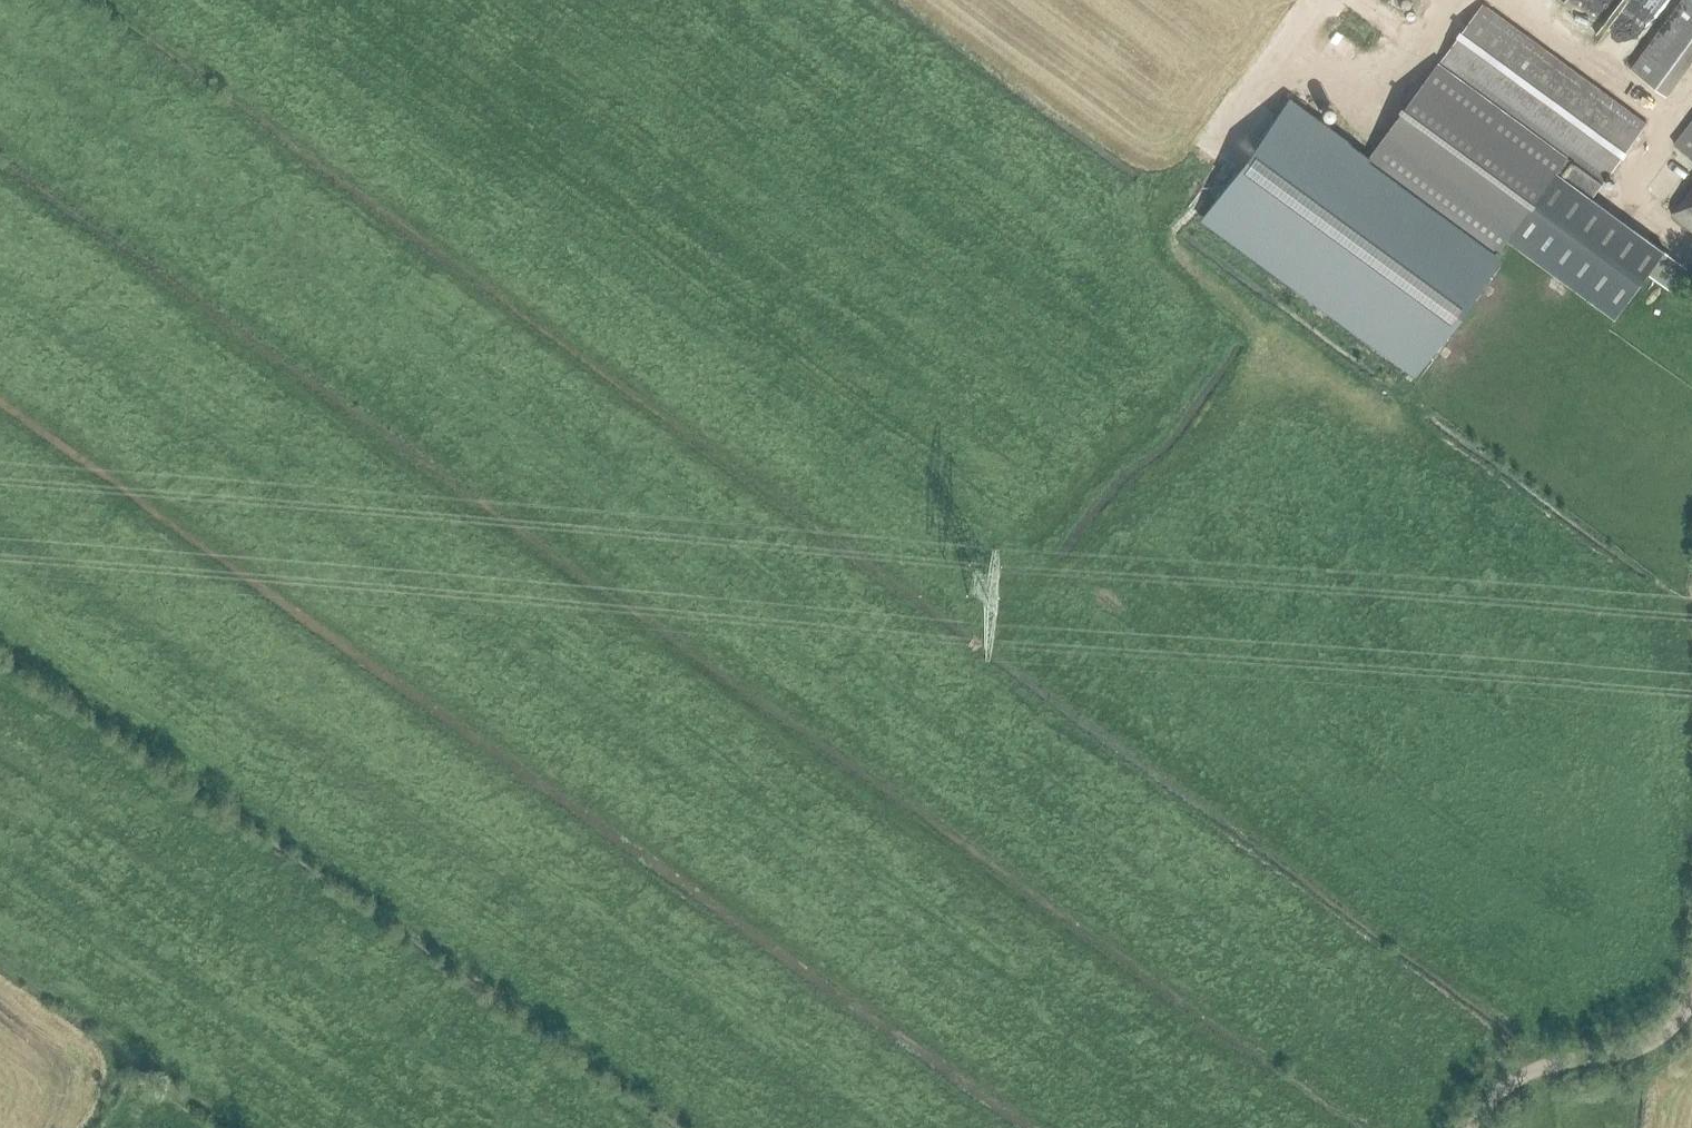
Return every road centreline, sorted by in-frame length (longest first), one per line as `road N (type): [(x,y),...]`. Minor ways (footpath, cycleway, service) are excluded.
road 1 (unclassified): [(1464,1127),(1487,1090),(1550,1067),(1665,1045),(1691,1004)]

